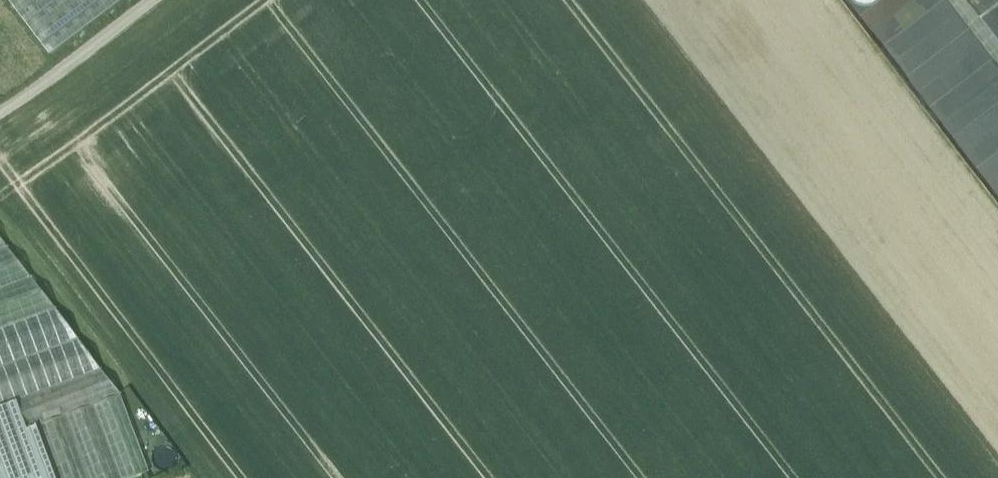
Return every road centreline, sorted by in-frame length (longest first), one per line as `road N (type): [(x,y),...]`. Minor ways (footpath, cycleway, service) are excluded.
road 1 (track): [(156,0),(0,112)]

